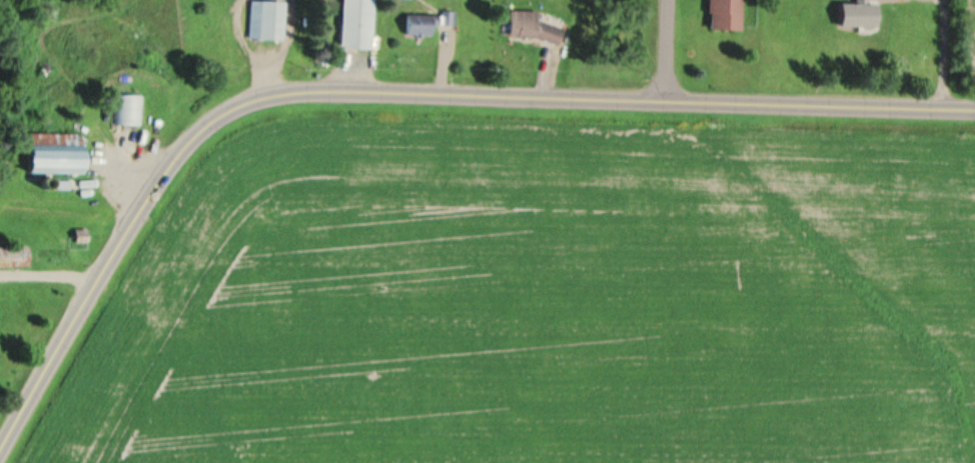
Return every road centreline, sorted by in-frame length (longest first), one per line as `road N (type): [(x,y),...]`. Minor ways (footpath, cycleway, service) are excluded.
road 1 (secondary): [(0,451),(145,198),(187,143),(244,103),(309,90),(372,90),(974,108)]

